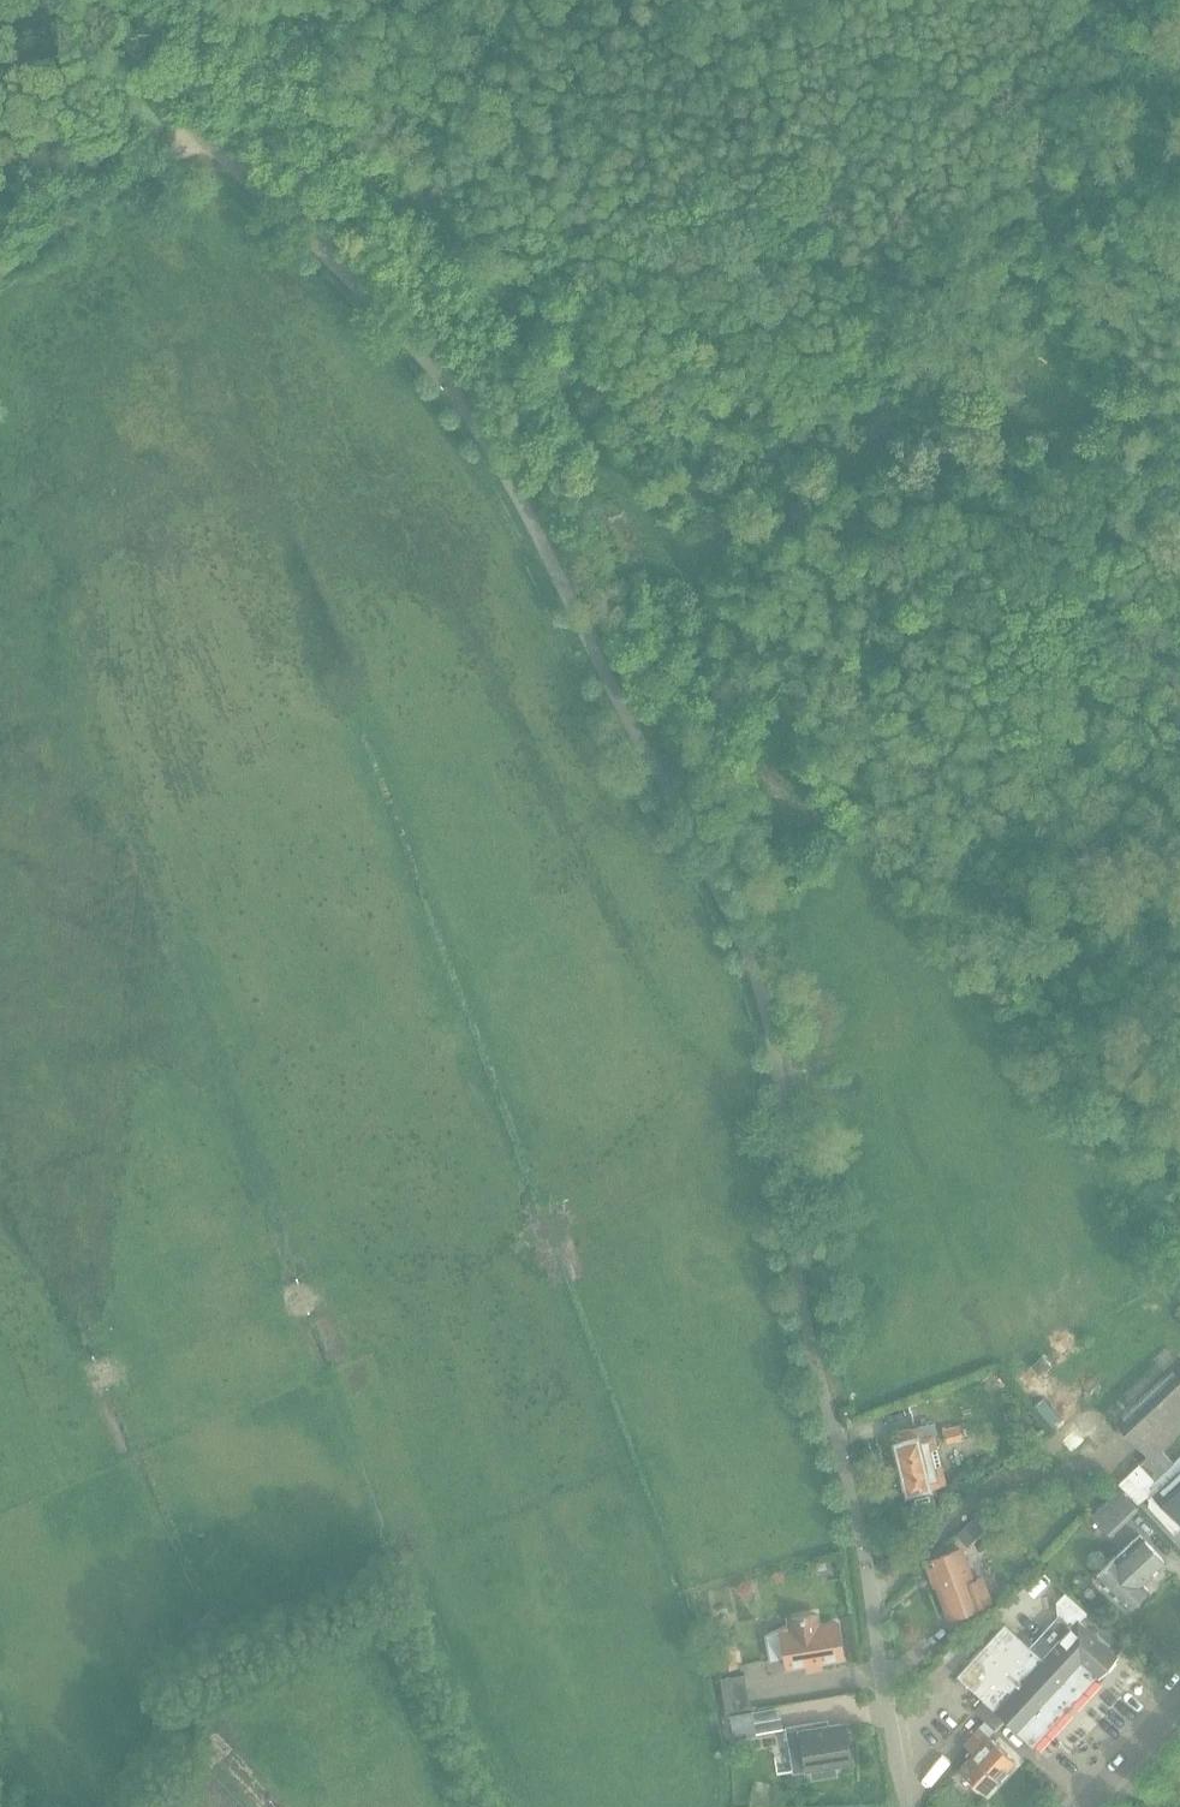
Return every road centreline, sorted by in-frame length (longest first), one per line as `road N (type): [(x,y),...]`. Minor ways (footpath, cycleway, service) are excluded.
road 1 (unclassified): [(908,1806),(855,1510),(791,1257),(777,1060),(736,922),(484,438),(425,352),(176,107),(110,0)]
road 2 (tertiary): [(1079,1806),(1179,1693)]
road 3 (track): [(124,29),(0,47)]

